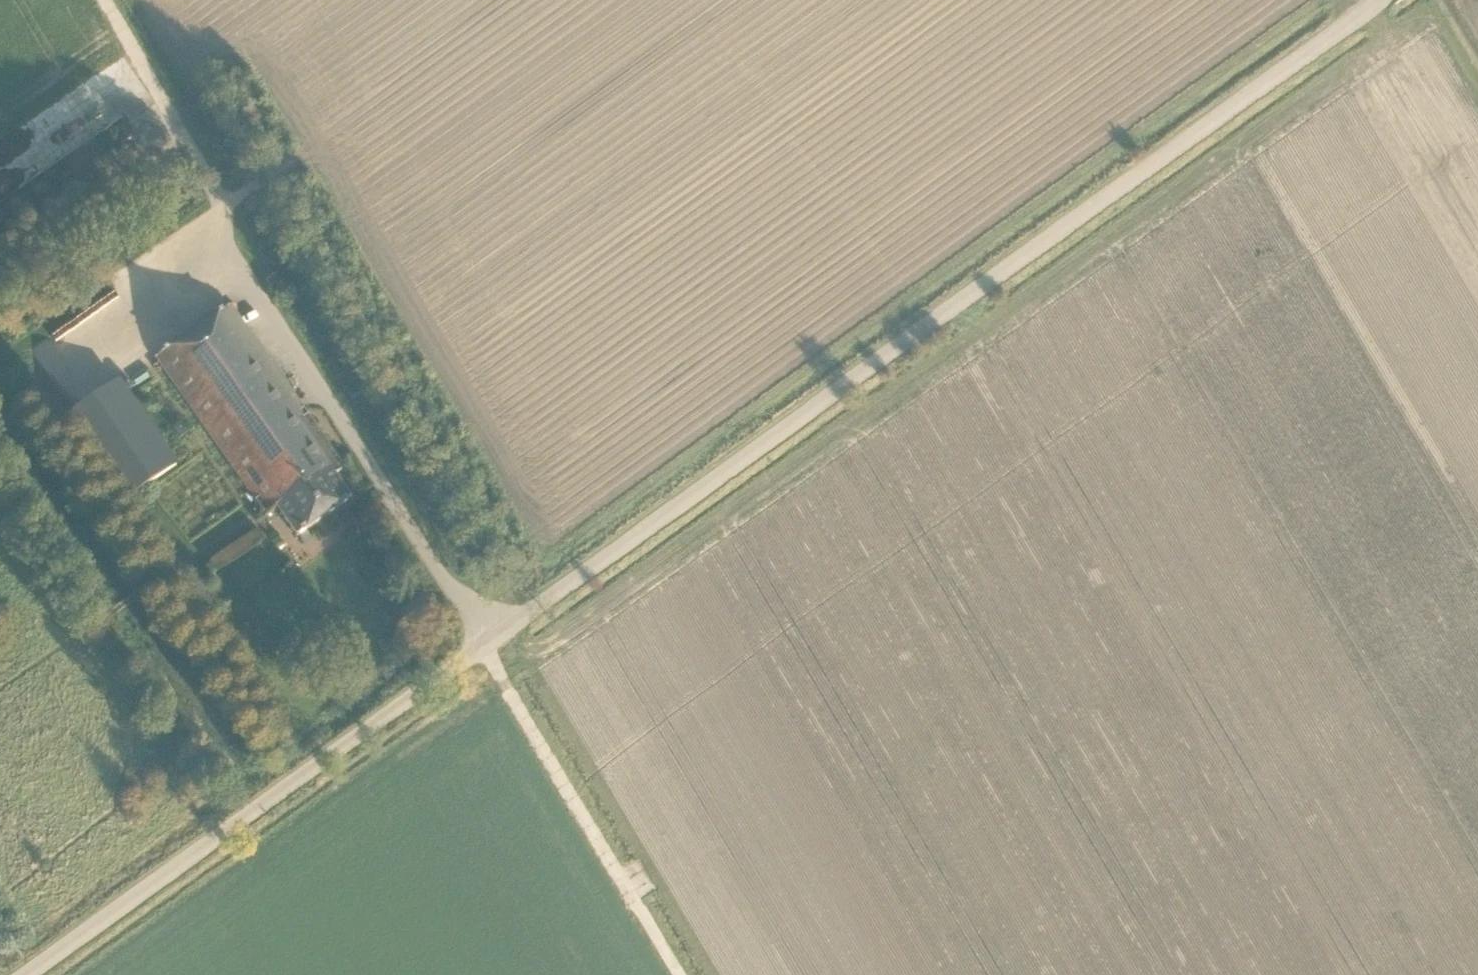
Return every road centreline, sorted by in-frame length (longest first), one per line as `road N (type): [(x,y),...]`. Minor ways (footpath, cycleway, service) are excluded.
road 1 (unclassified): [(27,974),(1383,0)]
road 2 (track): [(502,635),(444,583),(221,248),(221,196),(103,0)]

